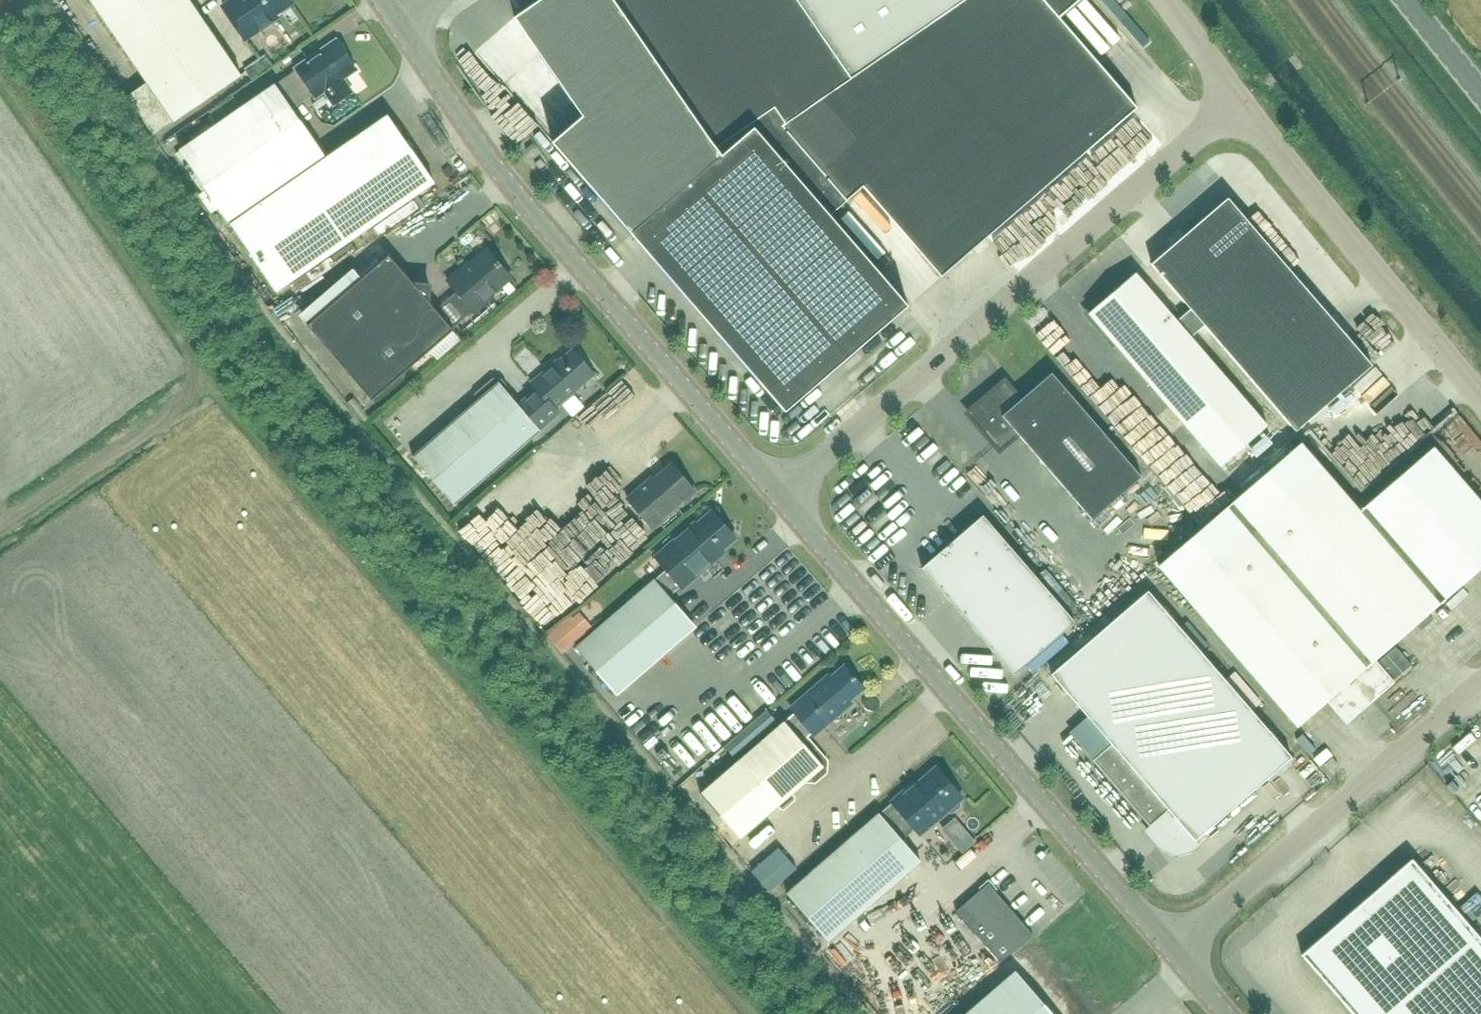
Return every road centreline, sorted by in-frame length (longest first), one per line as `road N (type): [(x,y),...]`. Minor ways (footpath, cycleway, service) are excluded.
road 1 (tertiary): [(780,496),(542,224),(398,24)]
road 2 (unclassified): [(1236,100),(780,496)]
road 3 (tertiary): [(1171,951),(780,496)]
road 4 (unclassified): [(1171,951),(1480,680)]
road 5 (unclassified): [(1480,396),(1236,100)]
road 6 (track): [(0,530),(217,382)]
road 7 (unclassified): [(1236,100),(1163,0)]
road 8 (tertiary): [(1480,96),(1405,0)]

